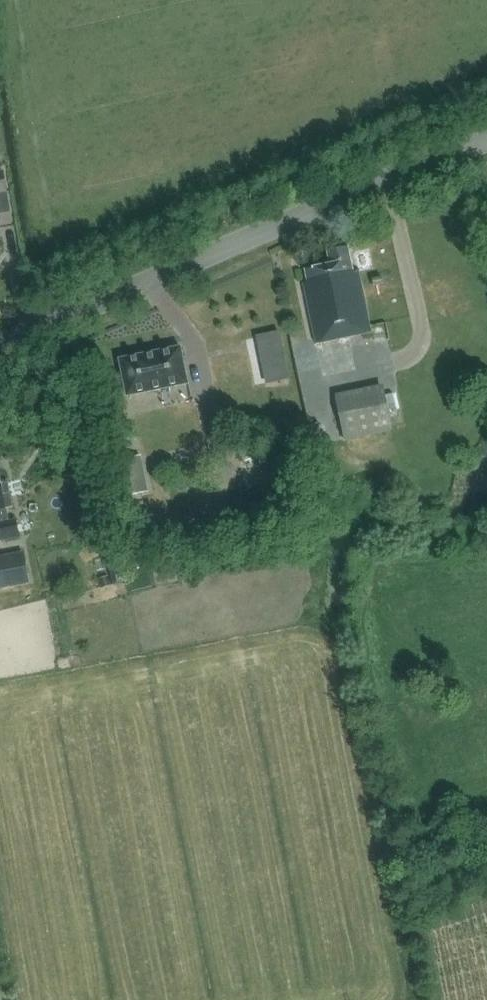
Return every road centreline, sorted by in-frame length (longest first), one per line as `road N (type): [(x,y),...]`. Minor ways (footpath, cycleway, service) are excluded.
road 1 (tertiary): [(0,345),(486,139)]

